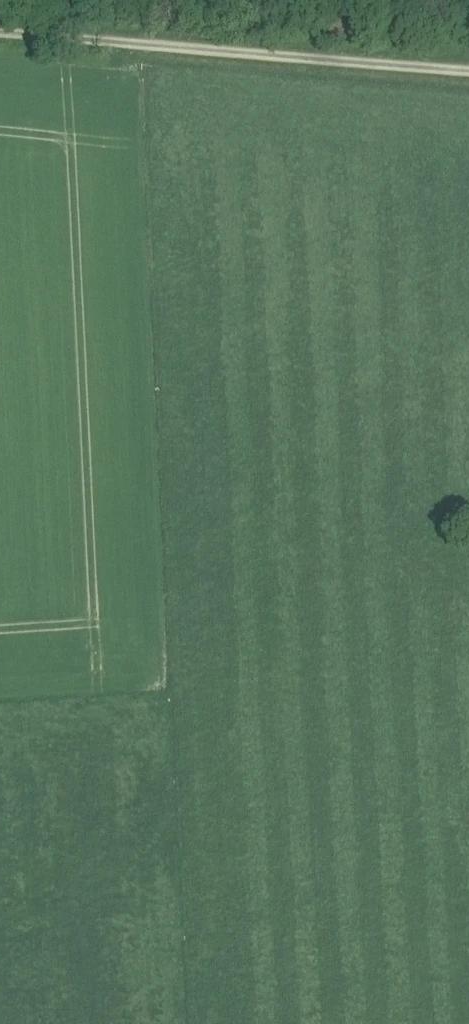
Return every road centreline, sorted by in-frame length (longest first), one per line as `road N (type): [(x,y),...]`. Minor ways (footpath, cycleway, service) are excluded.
road 1 (track): [(468,71),(0,31)]

